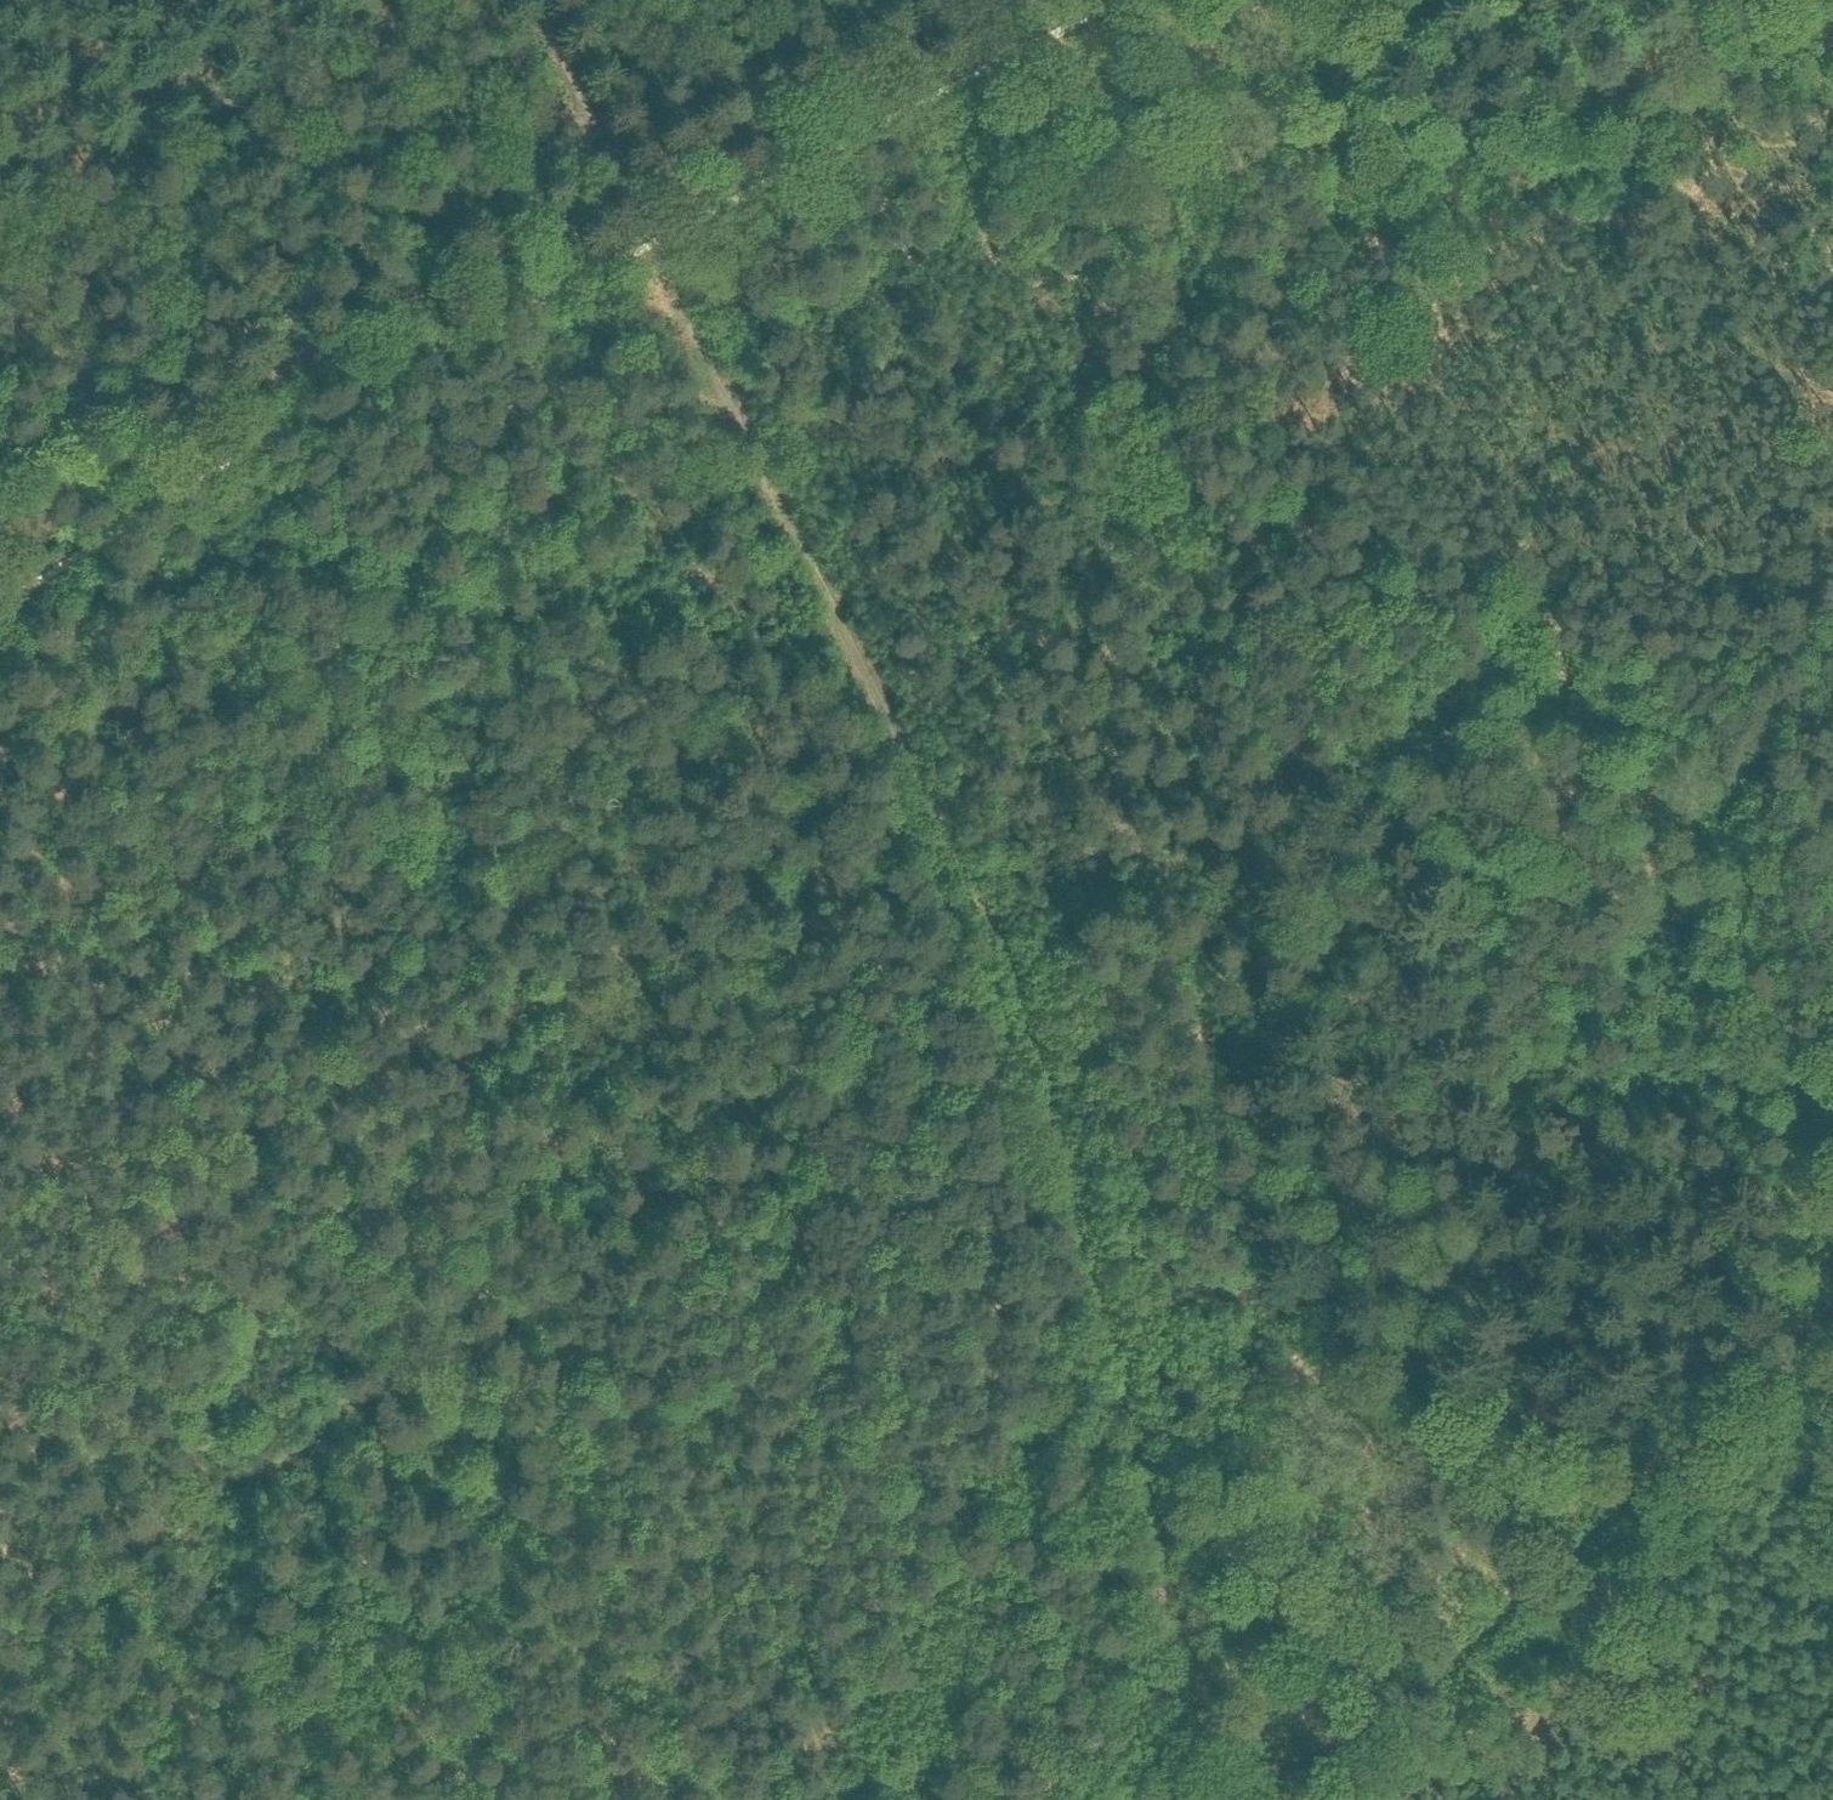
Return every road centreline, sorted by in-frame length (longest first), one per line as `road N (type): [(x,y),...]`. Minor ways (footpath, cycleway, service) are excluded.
road 1 (track): [(1219,1799),(1176,1534),(1068,1054),(540,0)]
road 2 (track): [(1003,0),(0,524)]
road 3 (track): [(1233,1799),(1354,1746),(1471,1651),(1721,1422),(1832,1335)]

